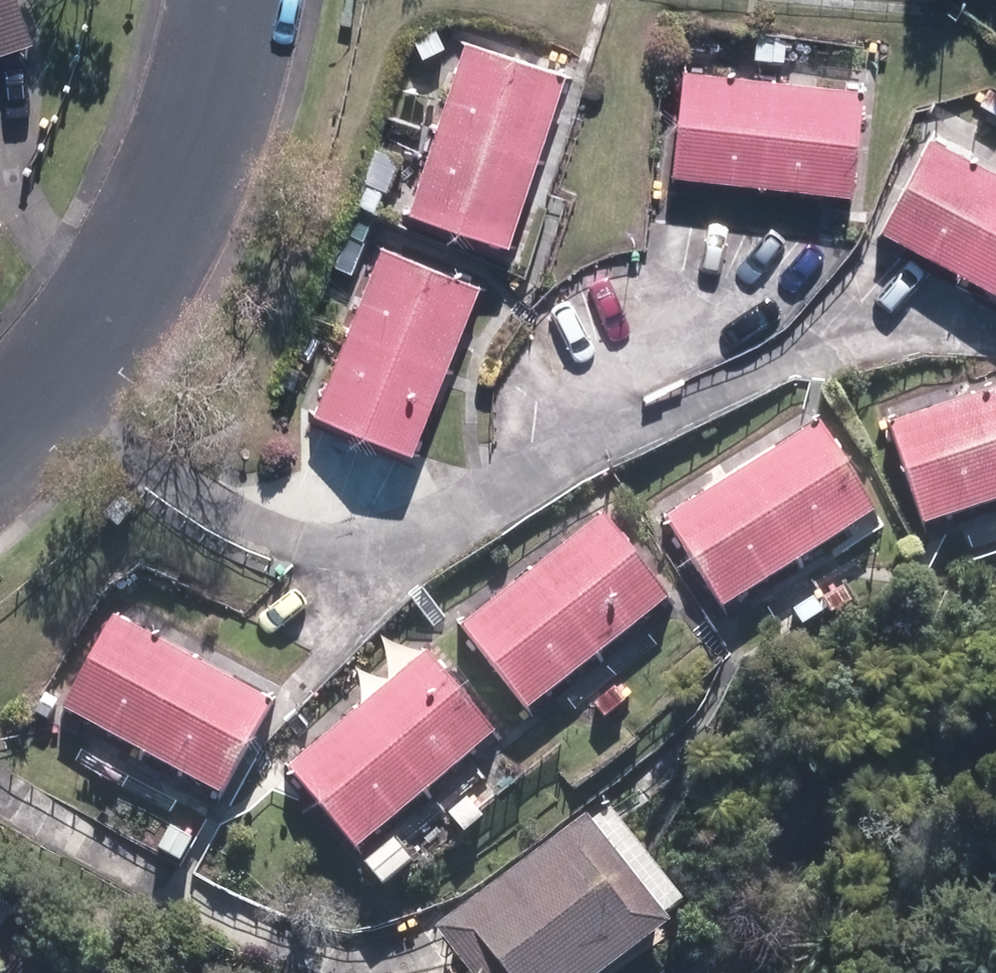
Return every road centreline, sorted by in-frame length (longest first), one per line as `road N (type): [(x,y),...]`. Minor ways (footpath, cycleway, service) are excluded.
road 1 (residential): [(0,434),(47,391),(127,291),(221,92),(231,0)]

